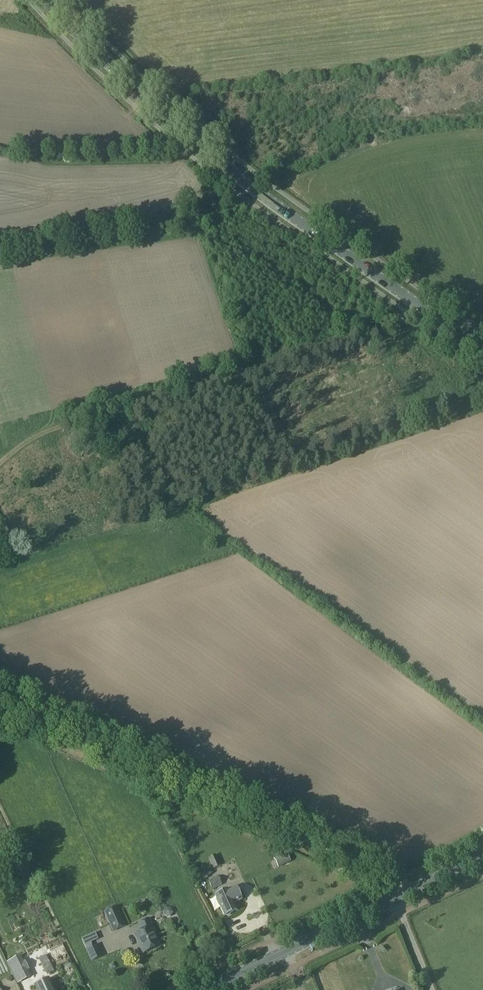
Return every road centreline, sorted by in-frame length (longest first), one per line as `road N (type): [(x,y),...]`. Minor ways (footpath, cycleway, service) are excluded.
road 1 (secondary): [(482,350),(359,265),(135,85),(64,0)]
road 2 (track): [(0,692),(390,868),(421,904)]
road 3 (track): [(0,461),(38,430),(436,298)]
road 4 (secondary): [(206,989),(394,899)]

